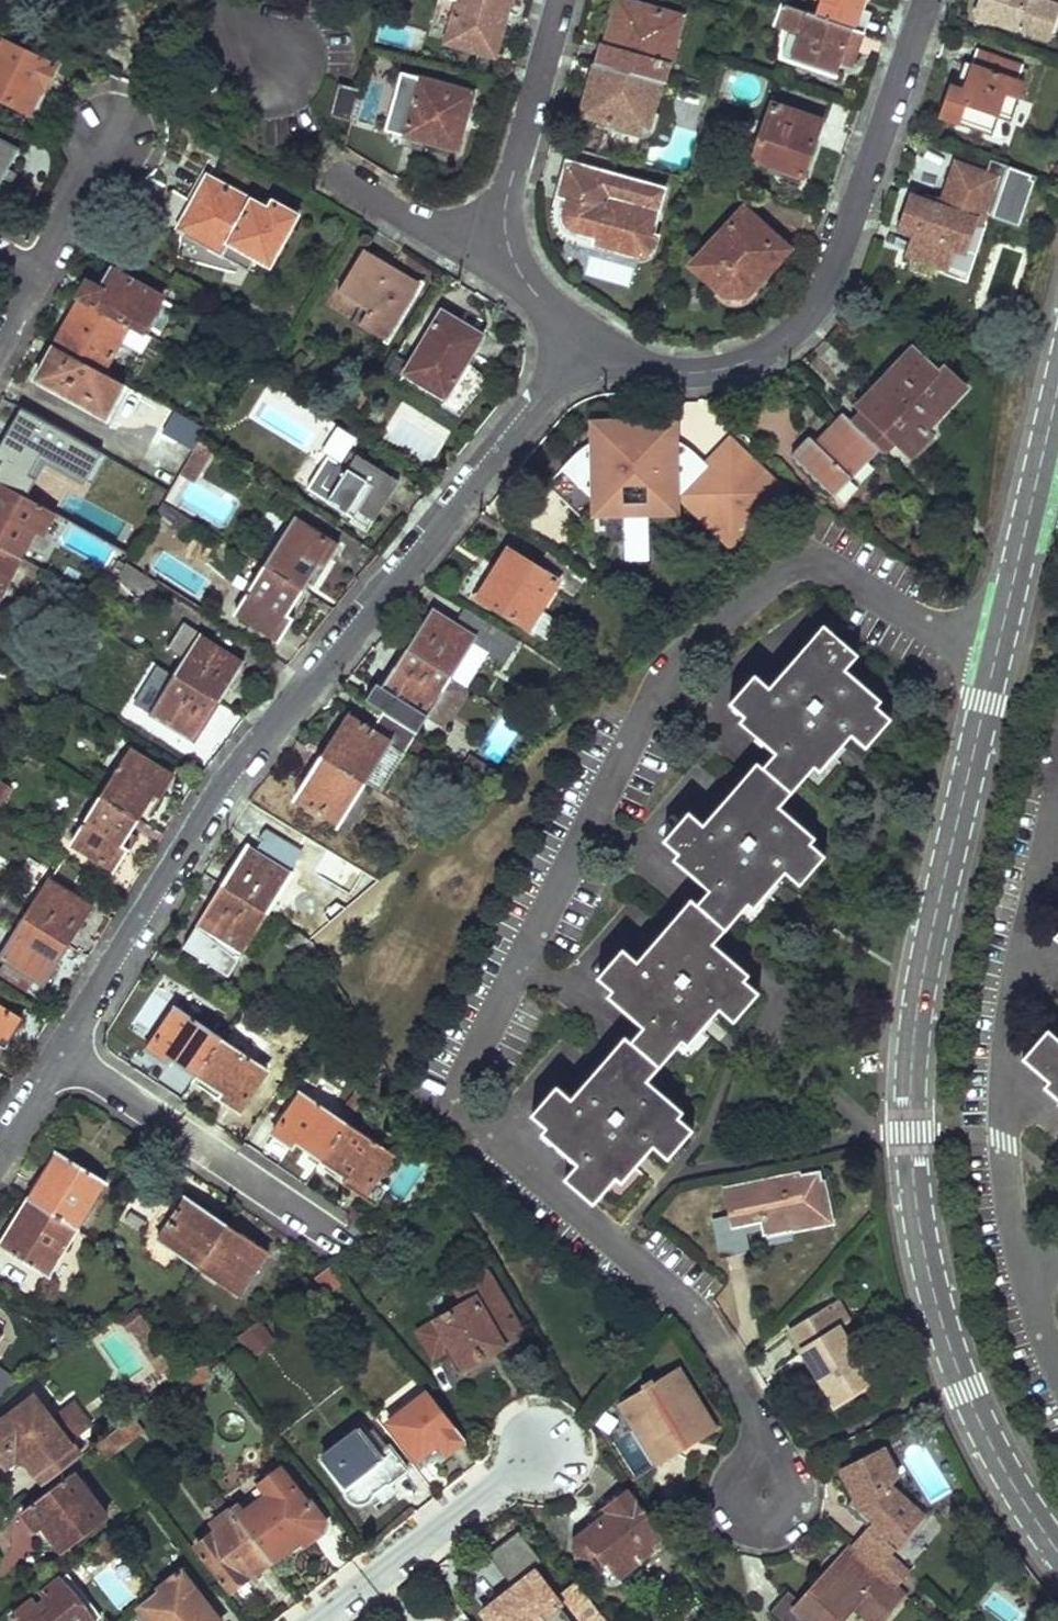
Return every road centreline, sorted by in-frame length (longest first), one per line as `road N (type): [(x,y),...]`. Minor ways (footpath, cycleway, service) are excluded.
road 1 (residential): [(763,1497),(763,1427),(696,1313),(472,1120),(461,1099),(464,1072),(677,659),(782,572),(806,564),(834,571),(996,654)]
road 2 (tertiary): [(1057,1553),(1001,1466),(968,1390),(920,1204),(915,1132),(920,1004),(996,654)]
road 3 (residential): [(60,1054),(258,732),(576,337)]
road 4 (residential): [(576,337),(611,358),(703,371),(789,342),(835,267),(930,0)]
road 5 (residential): [(1032,1285),(1002,1139),(1003,1096),(1057,802)]
road 6 (residential): [(558,0),(507,178),(503,221),(510,266),(576,337)]
road 7 (residential): [(60,1054),(342,1238)]
road 8 (residential): [(318,1620),(540,1449)]
road 9 (tertiary): [(996,654),(1039,470)]
road 10 (residential): [(36,271),(109,133)]

